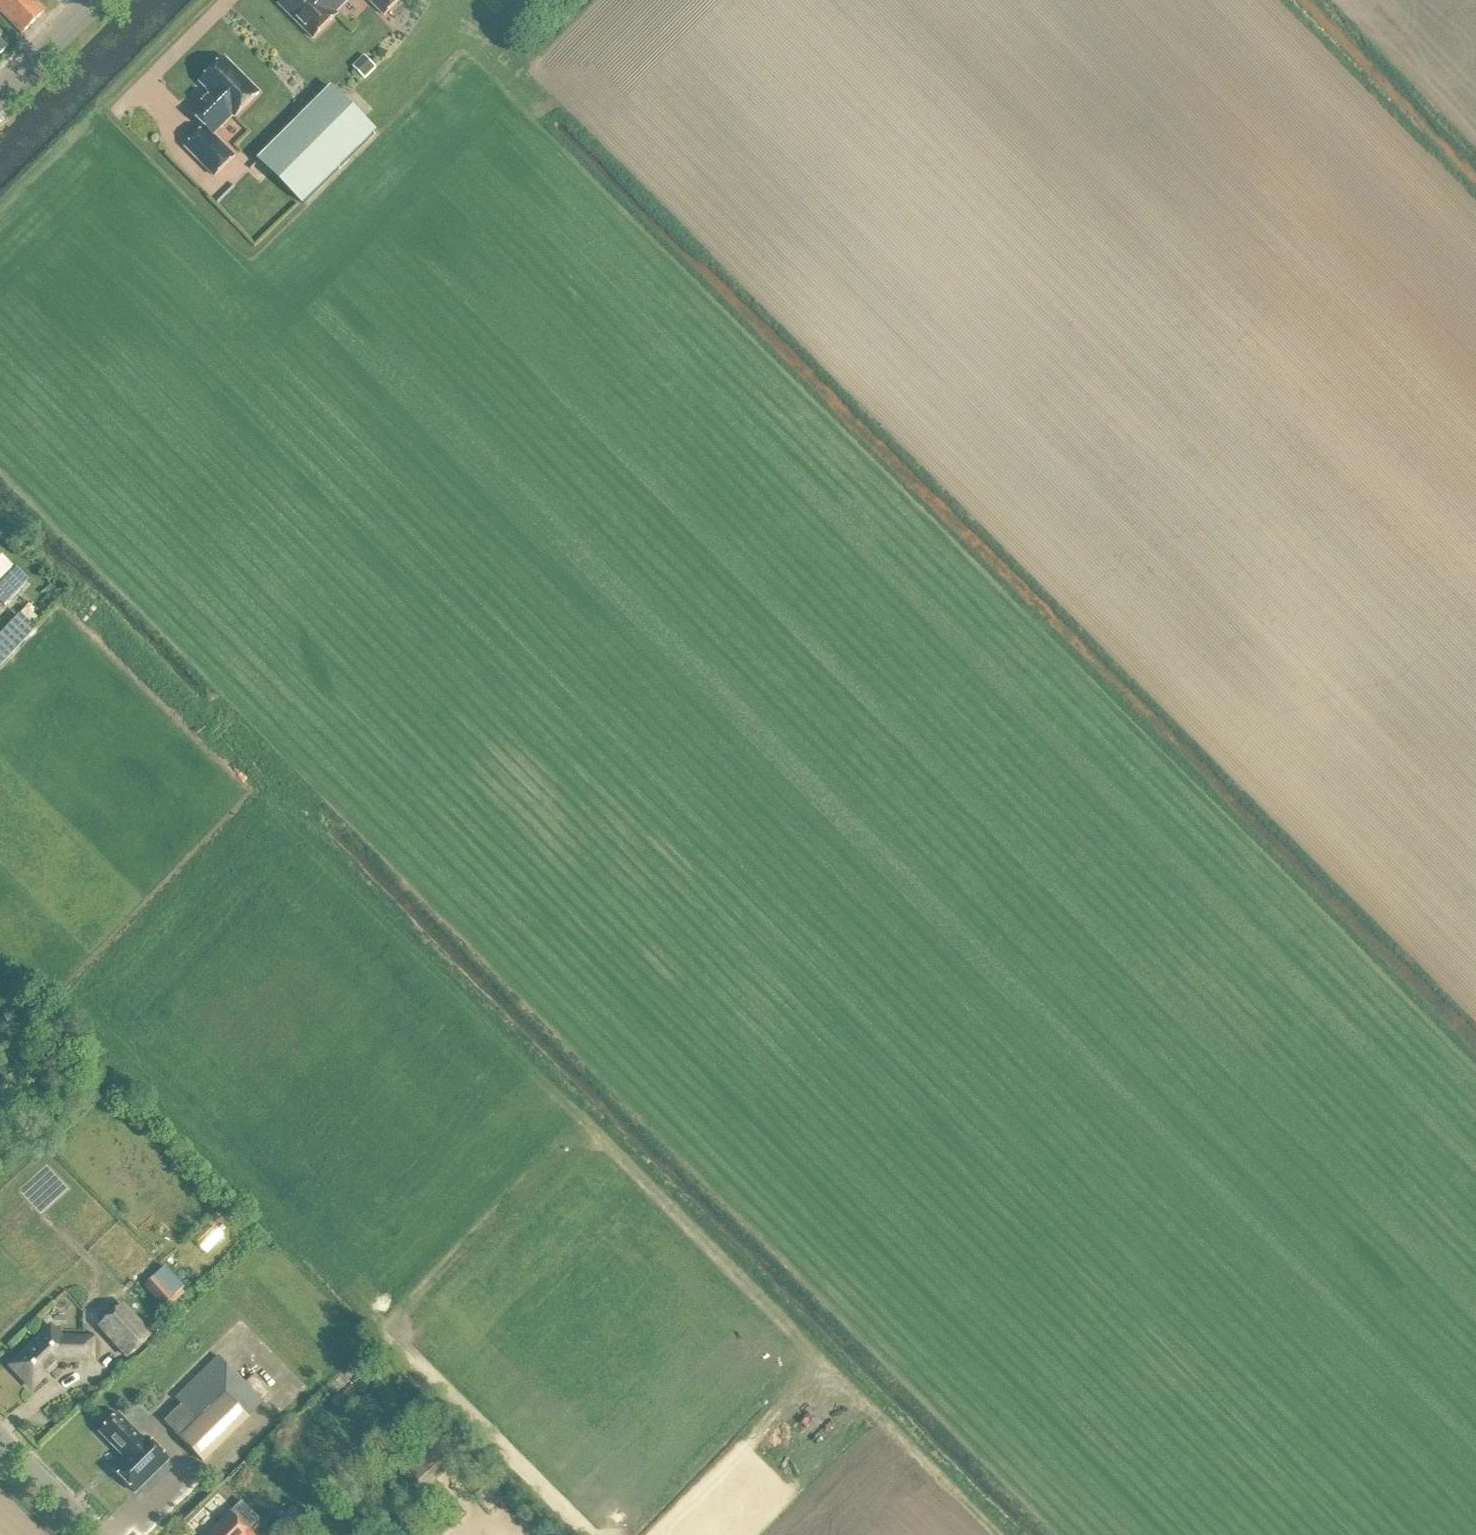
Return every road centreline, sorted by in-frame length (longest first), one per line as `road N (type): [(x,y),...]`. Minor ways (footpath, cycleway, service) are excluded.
road 1 (residential): [(232,0),(122,107)]
road 2 (residential): [(98,1534),(0,1437)]
road 3 (tertiary): [(0,95),(94,0)]

